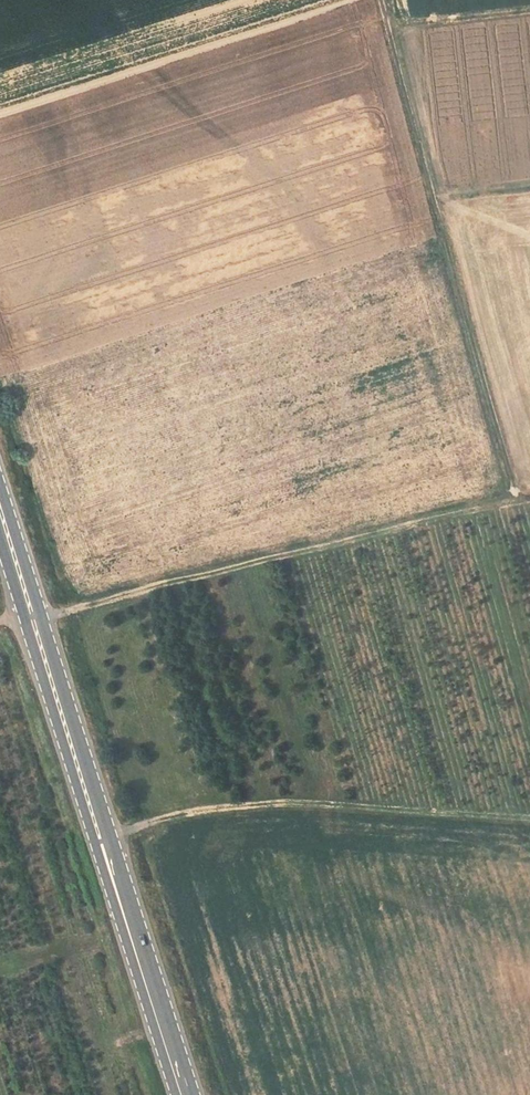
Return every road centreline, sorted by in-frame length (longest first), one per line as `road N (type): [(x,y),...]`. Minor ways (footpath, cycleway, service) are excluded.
road 1 (primary): [(185,1094),(0,511)]
road 2 (track): [(529,497),(0,621)]
road 3 (track): [(381,0),(514,500)]
road 4 (track): [(104,841),(162,819),(279,803),(529,820)]

